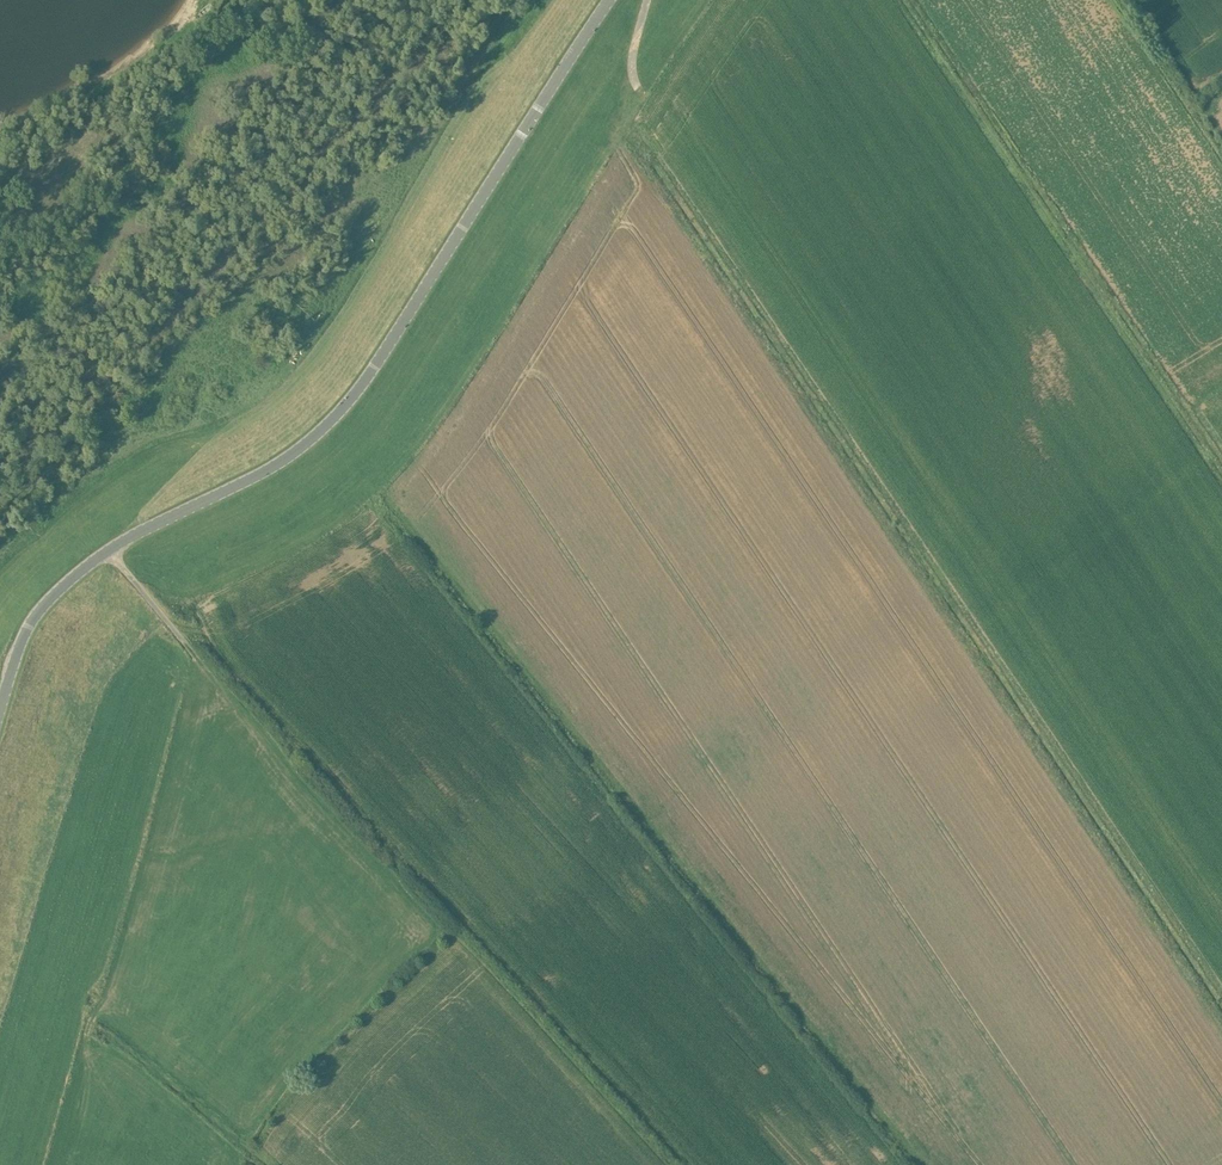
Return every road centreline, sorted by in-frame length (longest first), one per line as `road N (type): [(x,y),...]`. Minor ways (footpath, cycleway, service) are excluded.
road 1 (tertiary): [(0,712),(22,638),(56,591),(119,543),(276,465),(341,413),(611,0)]

